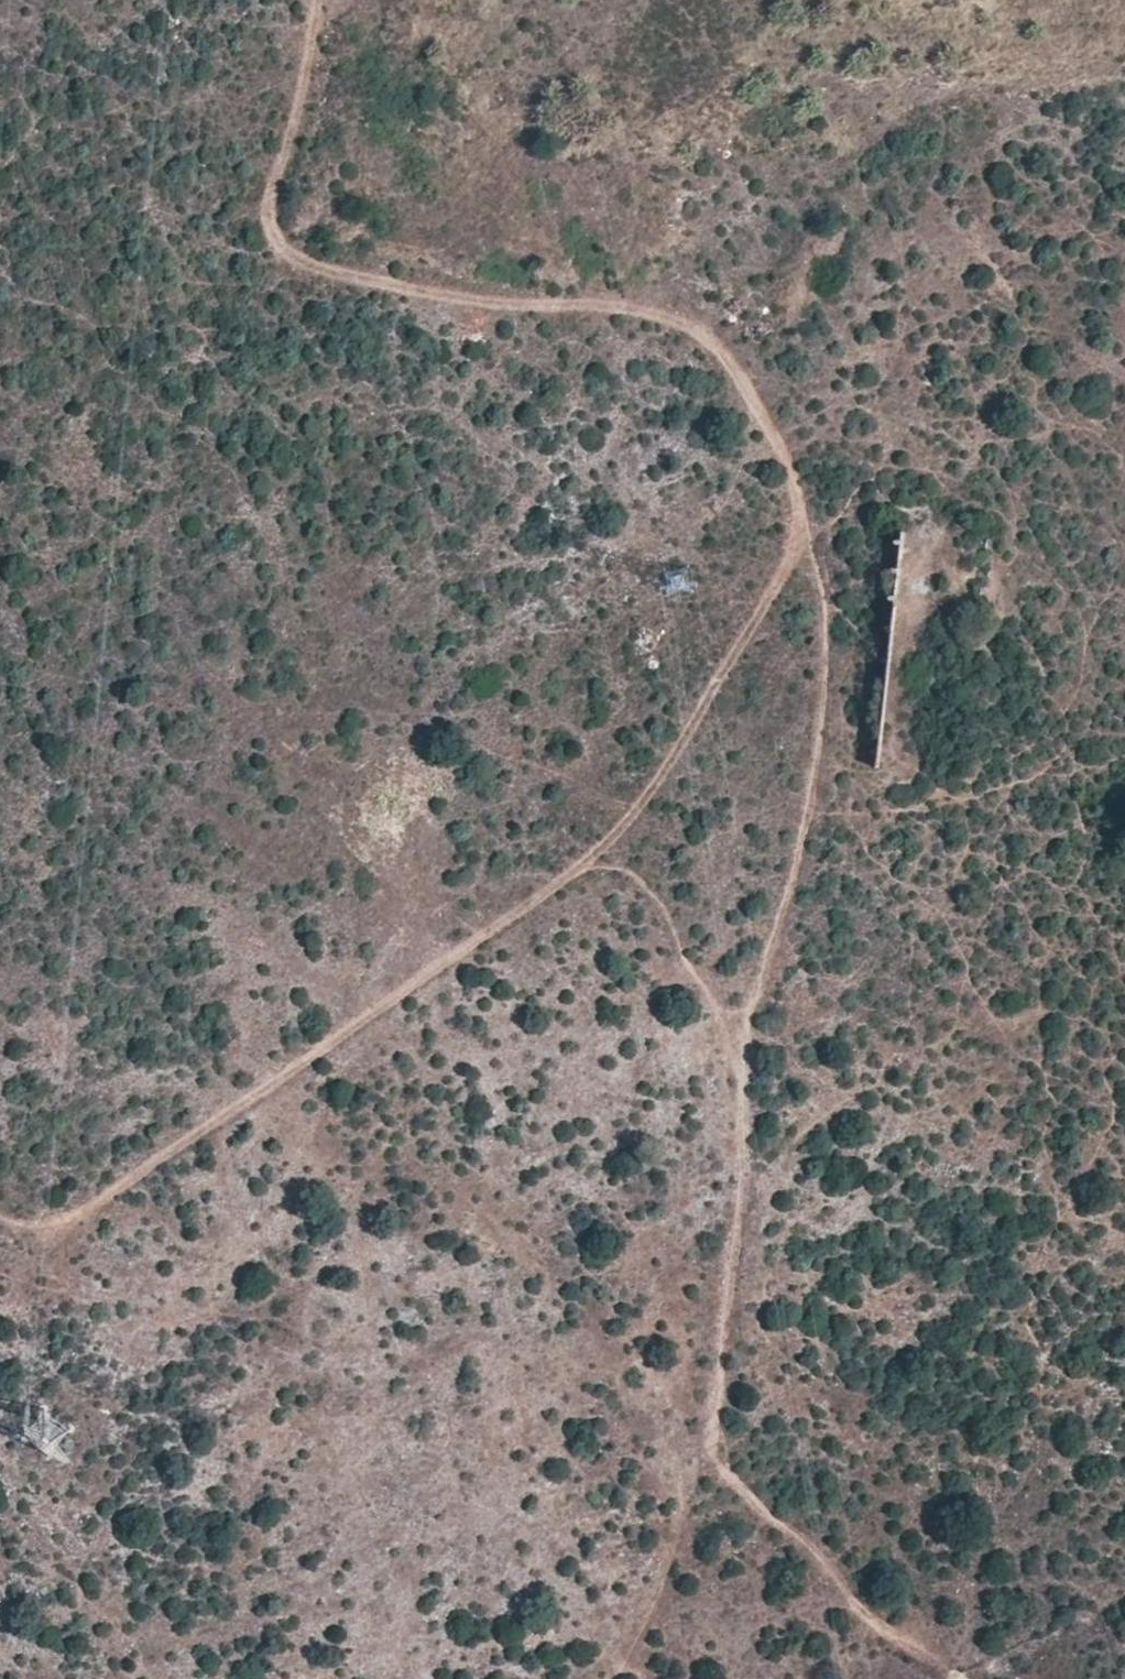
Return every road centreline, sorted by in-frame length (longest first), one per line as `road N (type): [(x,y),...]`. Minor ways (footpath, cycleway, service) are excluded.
road 1 (track): [(317,0),(297,110),(270,191),(269,233),(312,268),(458,299),(623,308),(680,322),(723,356),(761,409),(798,480),(805,517),(780,589),(670,776),(577,874),(60,1227),(0,1216)]
road 2 (track): [(960,1678),(824,1576),(773,1513),(711,1457),(724,1296),(746,1175),(747,1067),(828,717),(823,576),(805,517)]

